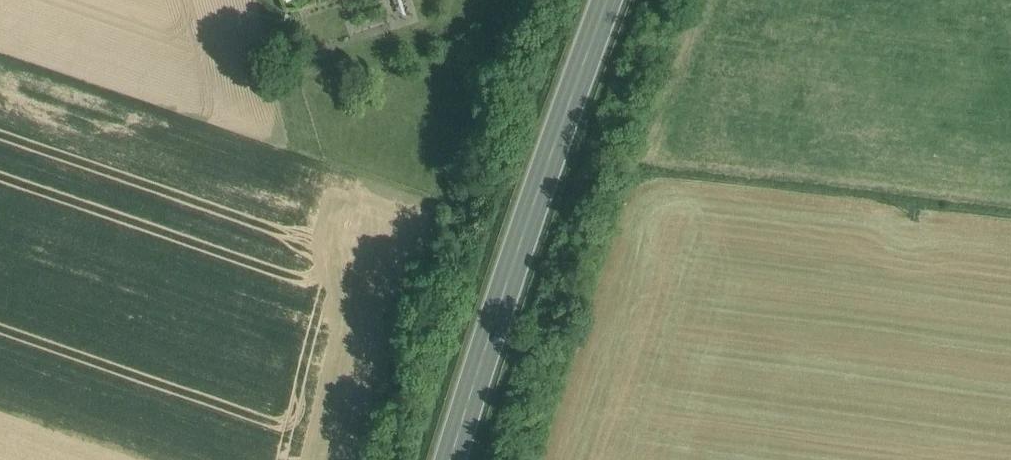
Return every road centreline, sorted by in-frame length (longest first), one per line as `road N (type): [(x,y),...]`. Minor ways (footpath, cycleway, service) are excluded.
road 1 (primary): [(609,0),(454,459)]

